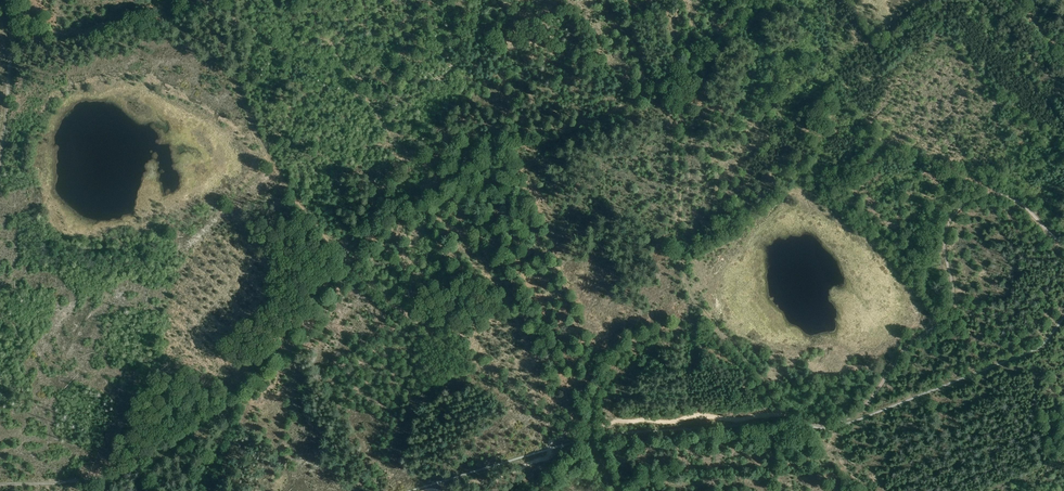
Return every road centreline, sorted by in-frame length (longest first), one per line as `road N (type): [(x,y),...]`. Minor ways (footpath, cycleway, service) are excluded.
road 1 (track): [(0,160),(12,32),(93,30),(169,15),(224,63),(276,162),(366,285),(577,431)]
road 2 (track): [(223,418),(336,292),(386,183),(416,152),(455,137),(608,116),(679,67),(744,0)]
road 3 (track): [(1063,243),(1007,196),(963,204),(944,236),(953,288),(942,319),(906,347),(852,416),(820,425),(802,420)]
road 4 (track): [(663,0),(679,63),(683,267),(720,338)]
road 5 (track): [(201,490),(223,418),(157,461),(102,481),(0,484)]
road 6 (track): [(592,432),(620,422),(791,414)]
road 7 (track): [(720,338),(664,332),(630,347),(599,383),(592,432)]
road 8 (track): [(459,490),(545,458),(554,439),(577,431)]

